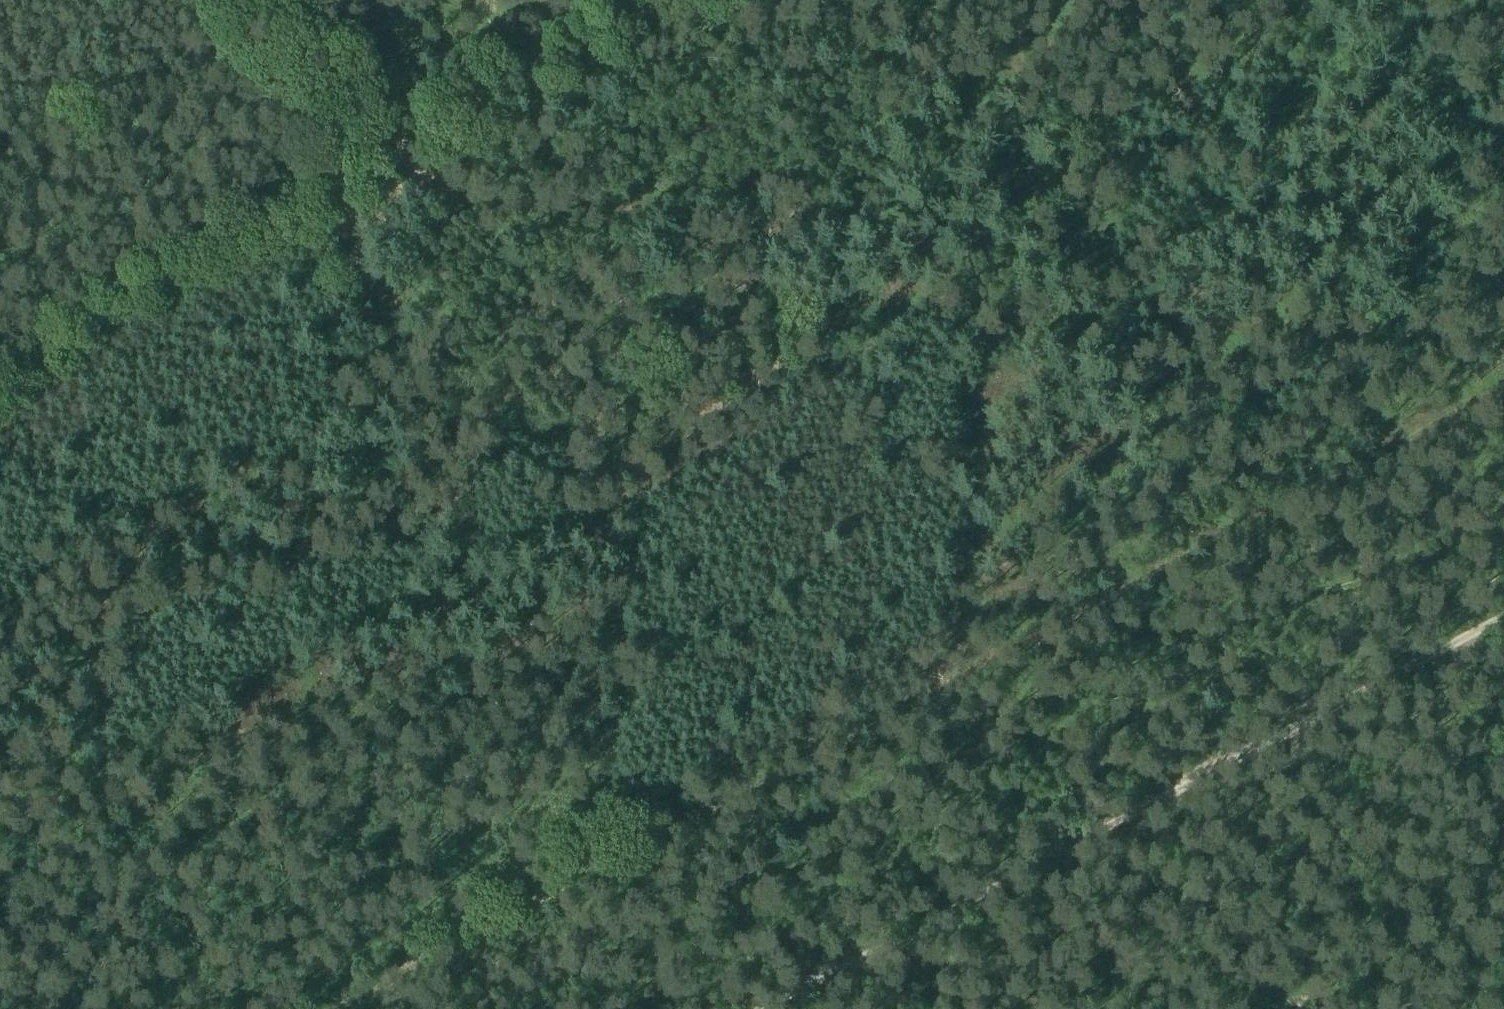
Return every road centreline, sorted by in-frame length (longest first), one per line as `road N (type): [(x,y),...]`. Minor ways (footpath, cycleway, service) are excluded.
road 1 (track): [(0,814),(427,582),(695,466),(833,363),(992,224),(1068,172),(1099,156),(1267,112),(1483,0)]
road 2 (track): [(337,1008),(1503,385)]
road 3 (track): [(1503,605),(766,1008)]
road 4 (track): [(0,375),(372,165)]
road 5 (track): [(419,139),(626,498)]
road 6 (track): [(640,492),(625,754),(608,862)]
road 7 (track): [(372,165),(676,0)]
road 8 (track): [(1147,798),(1285,1008)]
road 9 (track): [(263,0),(372,165)]

